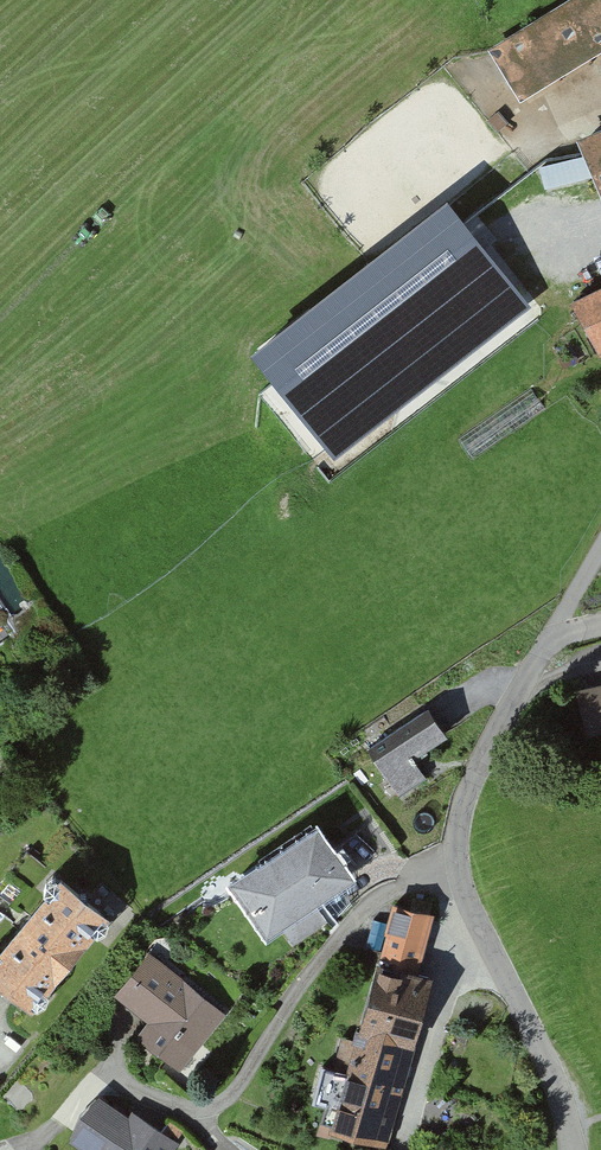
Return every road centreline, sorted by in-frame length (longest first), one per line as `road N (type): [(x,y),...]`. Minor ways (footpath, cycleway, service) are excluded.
road 1 (residential): [(571,1149),(556,1087),(451,873),(454,837),(489,742),(551,638)]

